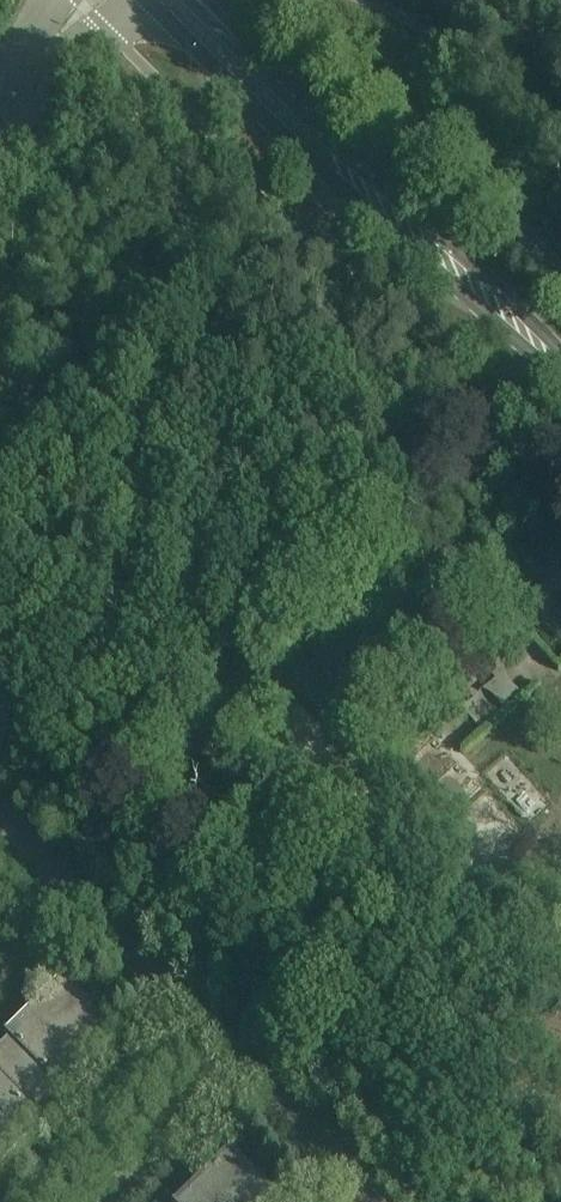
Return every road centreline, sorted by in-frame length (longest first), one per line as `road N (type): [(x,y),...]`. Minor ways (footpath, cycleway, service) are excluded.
road 1 (primary): [(146,0),(369,219),(560,373)]
road 2 (primary): [(560,352),(475,258),(209,0)]

